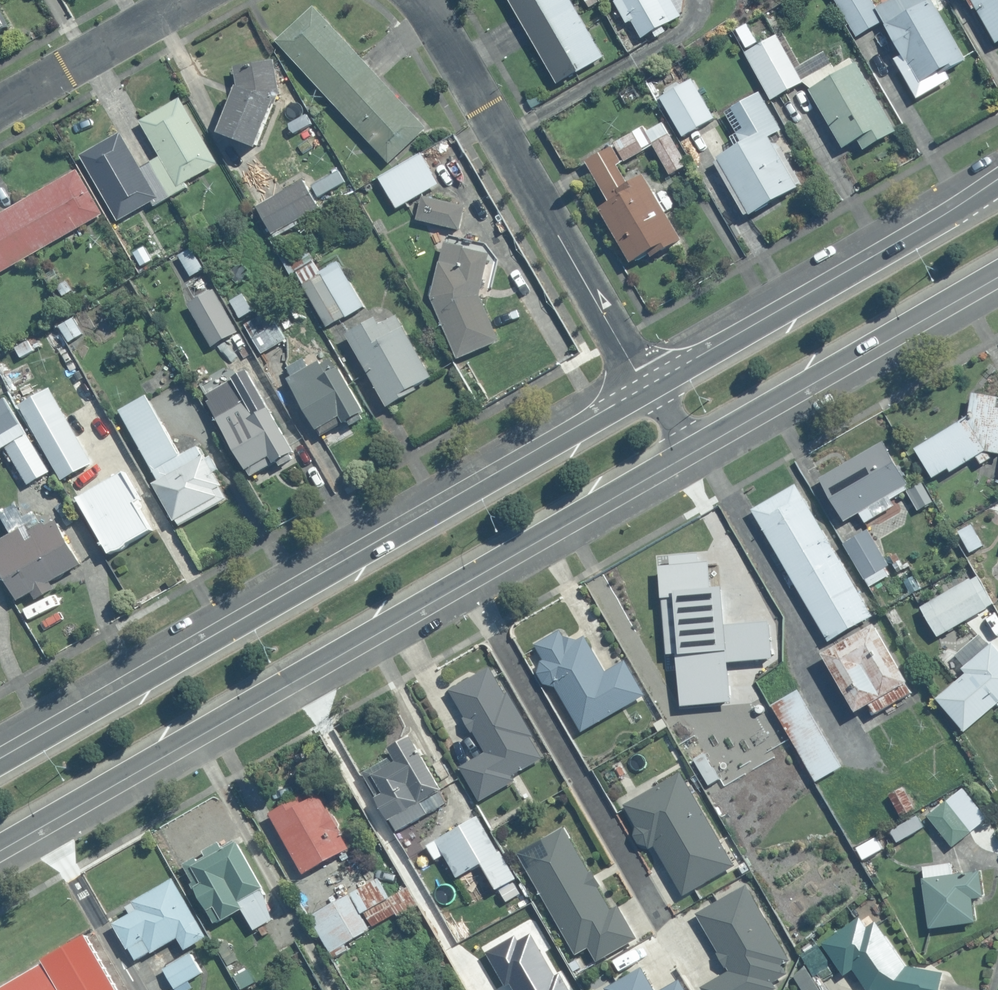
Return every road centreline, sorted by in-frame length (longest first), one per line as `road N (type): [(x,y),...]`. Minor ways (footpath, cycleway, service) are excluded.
road 1 (primary): [(0,764),(651,394)]
road 2 (primary): [(460,580),(0,844)]
road 3 (residential): [(421,0),(651,394)]
road 4 (residential): [(460,580),(665,928)]
road 5 (primary): [(651,394),(997,188)]
road 6 (primary): [(997,273),(688,448)]
road 7 (primary): [(688,448),(460,580)]
road 8 (residential): [(0,107),(185,0)]

